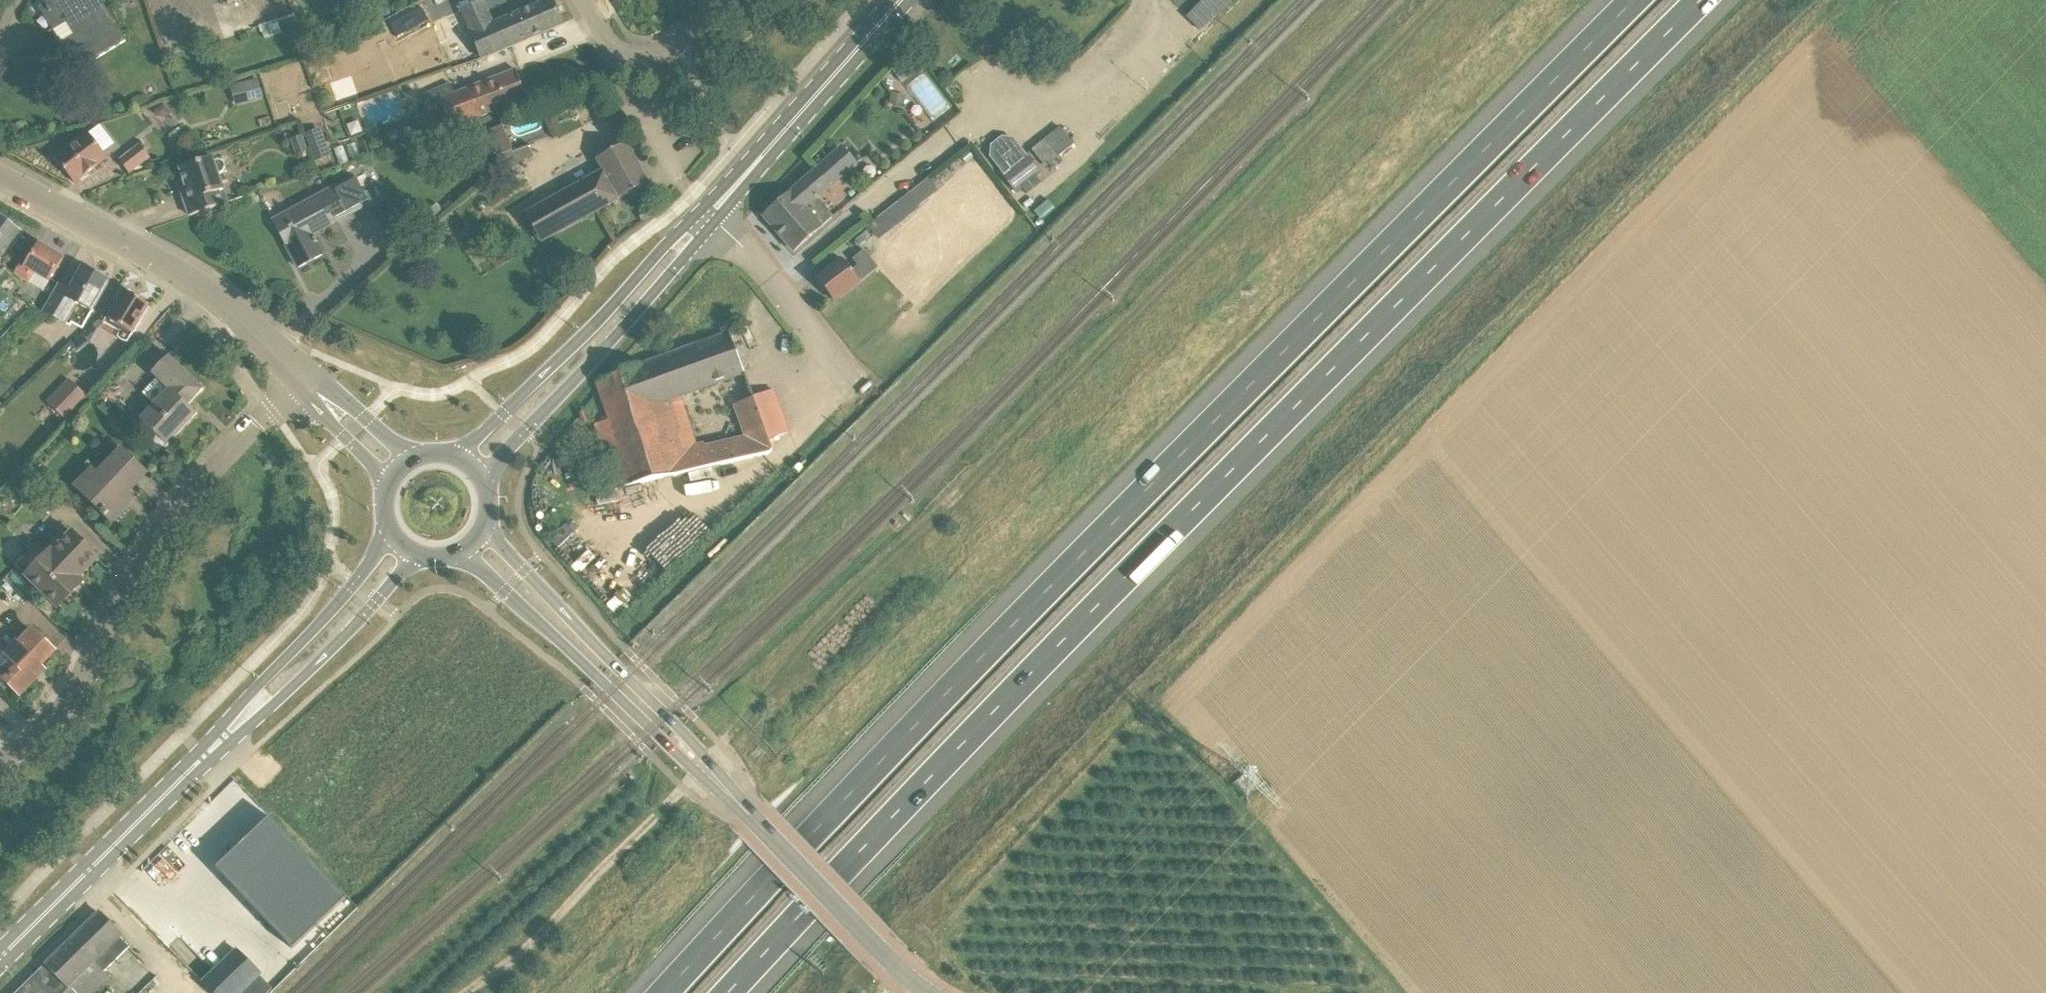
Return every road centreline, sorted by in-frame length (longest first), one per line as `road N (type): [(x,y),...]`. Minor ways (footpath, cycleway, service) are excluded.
road 1 (motorway): [(739,992),(1188,517),(1708,0)]
road 2 (motorway): [(1634,0),(1154,481),(672,992)]
road 3 (residential): [(302,380),(199,480),(147,552),(61,714),(0,762)]
road 4 (tertiary): [(302,380),(233,314),(114,237),(0,178)]
road 5 (secondary): [(708,216),(666,244),(591,327),(454,456)]
road 6 (secondary): [(482,480),(684,256),(708,216)]
road 7 (tertiary): [(711,776),(683,732),(485,526)]
road 8 (tertiary): [(461,551),(711,776)]
road 9 (secondary): [(0,955),(210,751)]
road 10 (track): [(699,798),(546,945),(481,992)]
road 11 (secondary): [(708,216),(901,0)]
road 12 (secondary): [(210,751),(352,629),(417,553)]
road 13 (secondary): [(394,535),(210,751)]
road 14 (tertiary): [(711,776),(878,948)]
road 15 (residential): [(708,216),(743,245),(853,392)]
road 16 (residential): [(634,56),(747,0)]

